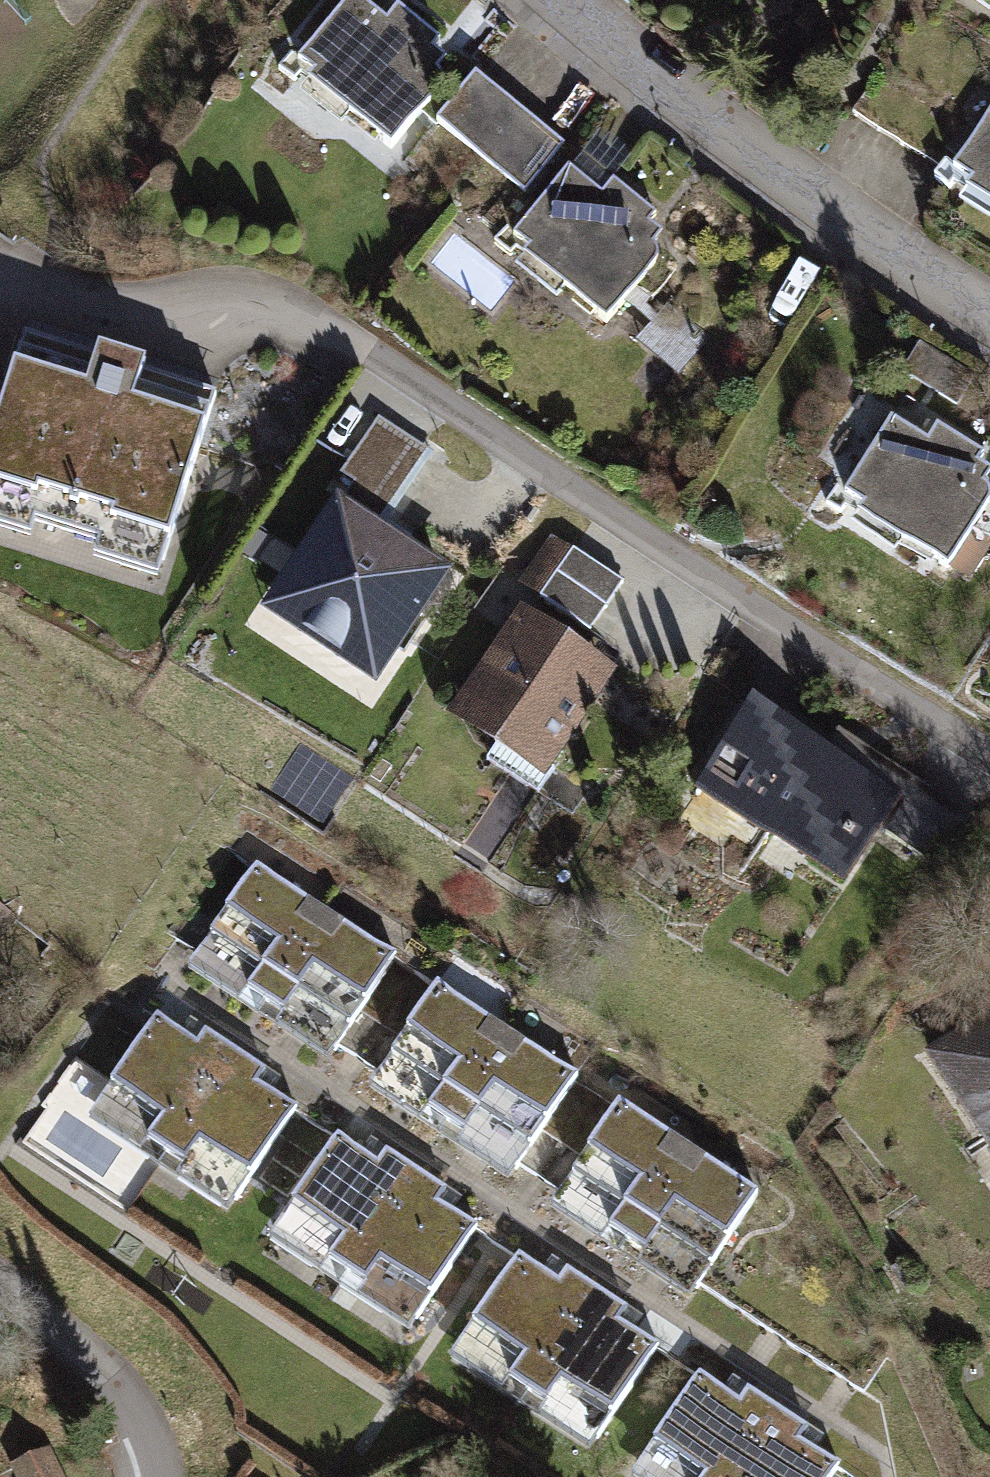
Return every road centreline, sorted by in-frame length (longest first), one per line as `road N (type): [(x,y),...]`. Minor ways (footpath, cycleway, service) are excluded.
road 1 (residential): [(989,751),(372,353),(270,297),(148,301),(0,284)]
road 2 (residential): [(571,0),(777,168),(989,313)]
road 3 (residential): [(162,1476),(144,1424),(107,1377),(0,1289)]

